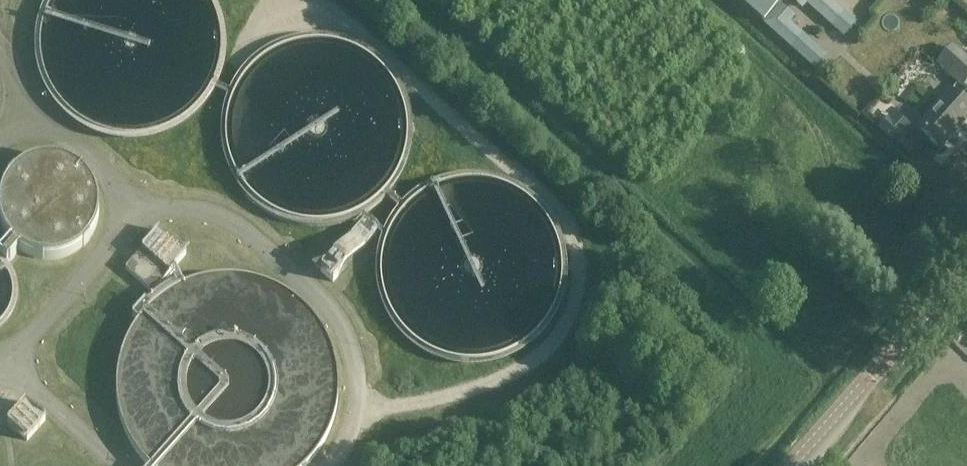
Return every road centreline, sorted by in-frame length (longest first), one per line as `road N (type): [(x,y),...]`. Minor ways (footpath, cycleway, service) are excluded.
road 1 (track): [(687,0),(771,76),(775,159),(794,199),(927,322)]
road 2 (tertiary): [(797,465),(966,276)]

